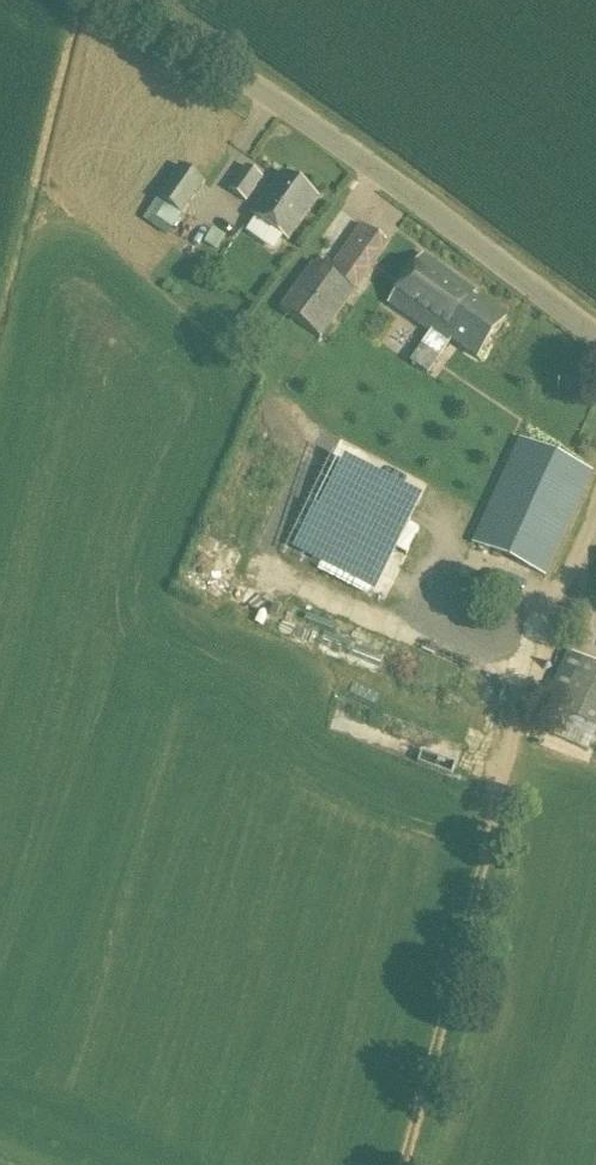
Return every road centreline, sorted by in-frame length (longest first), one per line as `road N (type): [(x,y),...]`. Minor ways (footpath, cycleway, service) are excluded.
road 1 (unclassified): [(595,335),(314,124),(124,0)]

